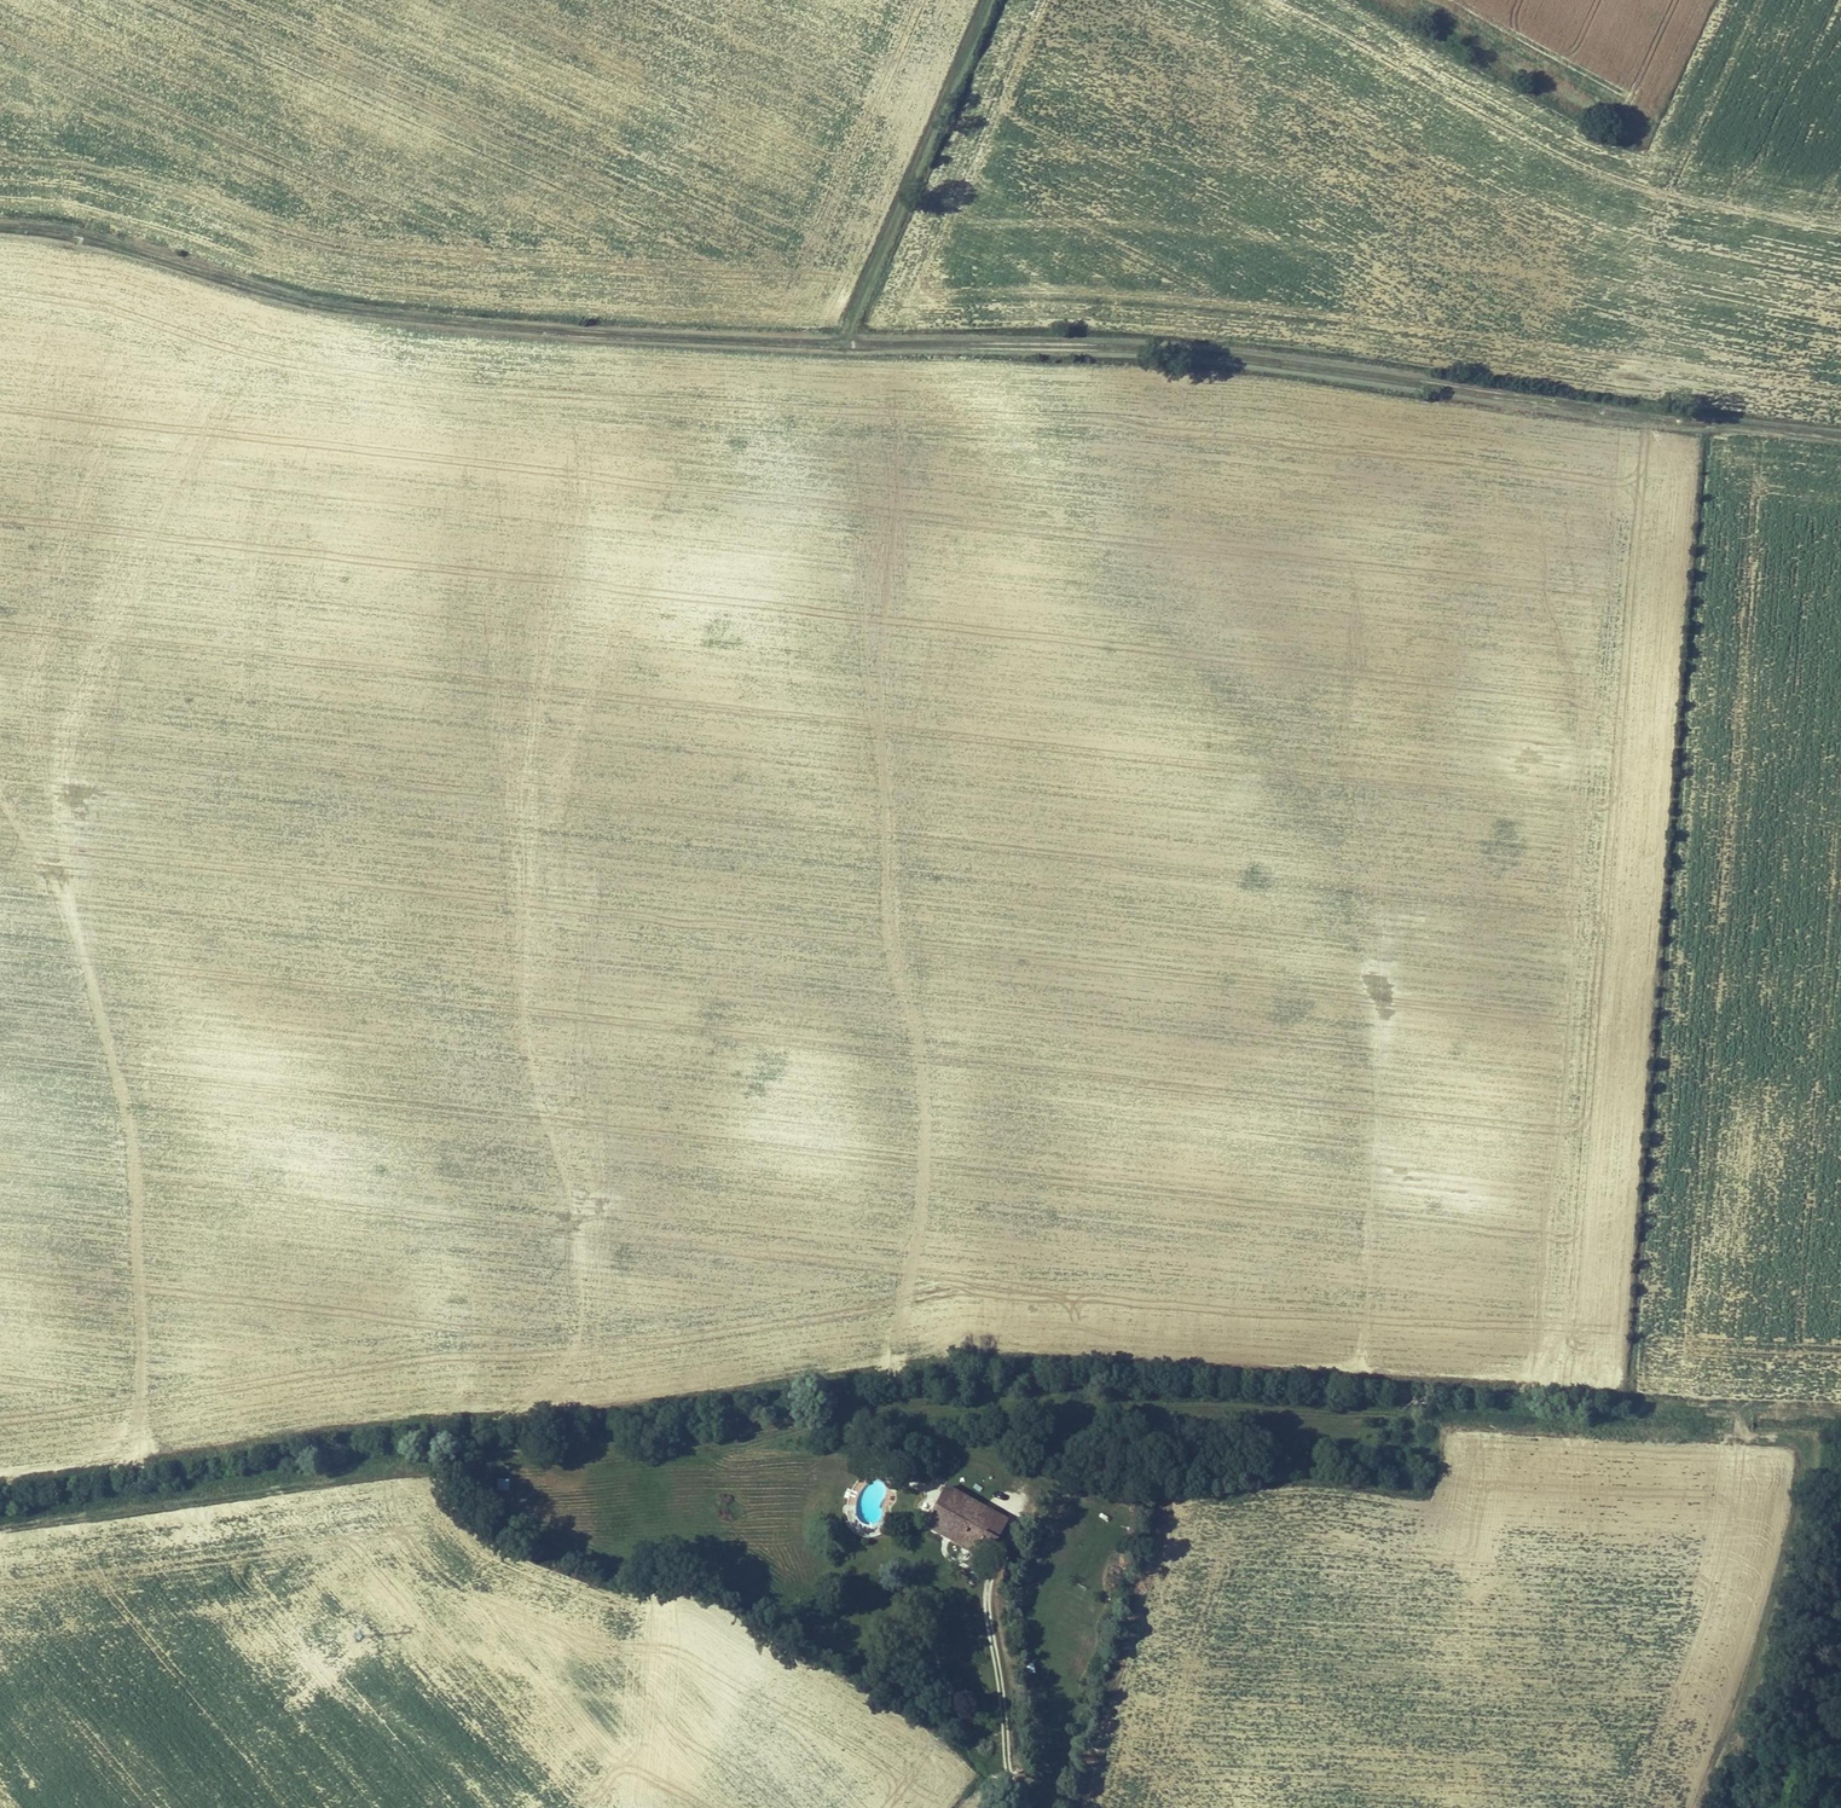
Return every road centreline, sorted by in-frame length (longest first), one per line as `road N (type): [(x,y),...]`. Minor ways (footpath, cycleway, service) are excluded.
road 1 (track): [(850,346),(1228,357),(1840,439)]
road 2 (track): [(0,228),(84,237),(256,292),(357,311),(523,329),(850,346)]
road 3 (track): [(850,346),(1009,0)]
road 4 (residential): [(985,1573),(1010,1784),(1032,1807)]

